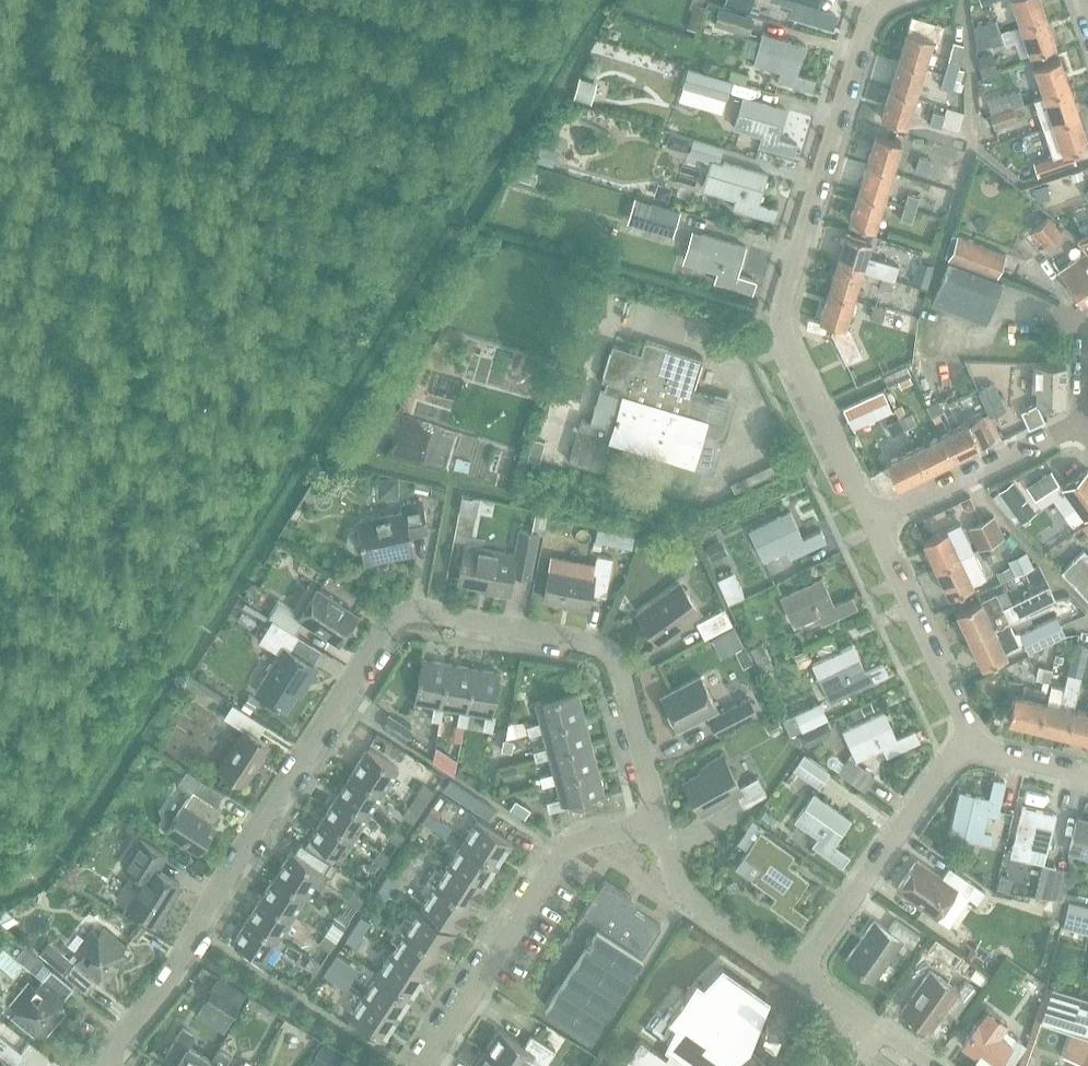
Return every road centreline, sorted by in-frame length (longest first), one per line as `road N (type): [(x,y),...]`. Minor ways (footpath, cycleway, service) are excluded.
road 1 (residential): [(96,1064),(172,972),(396,618),(432,611),(605,650),(622,676),(657,820)]
road 2 (residential): [(873,520),(787,345),(782,319),(867,21),(887,0)]
road 3 (residential): [(424,1065),(556,863),(603,833),(657,820)]
road 4 (residential): [(797,972),(967,745)]
road 5 (residential): [(967,745),(964,720),(873,520)]
road 6 (residential): [(873,520),(1083,423)]
road 7 (residential): [(797,972),(679,888),(657,820)]
road 8 (residential): [(926,1065),(797,972)]
road 9 (residential): [(1087,774),(967,745)]

